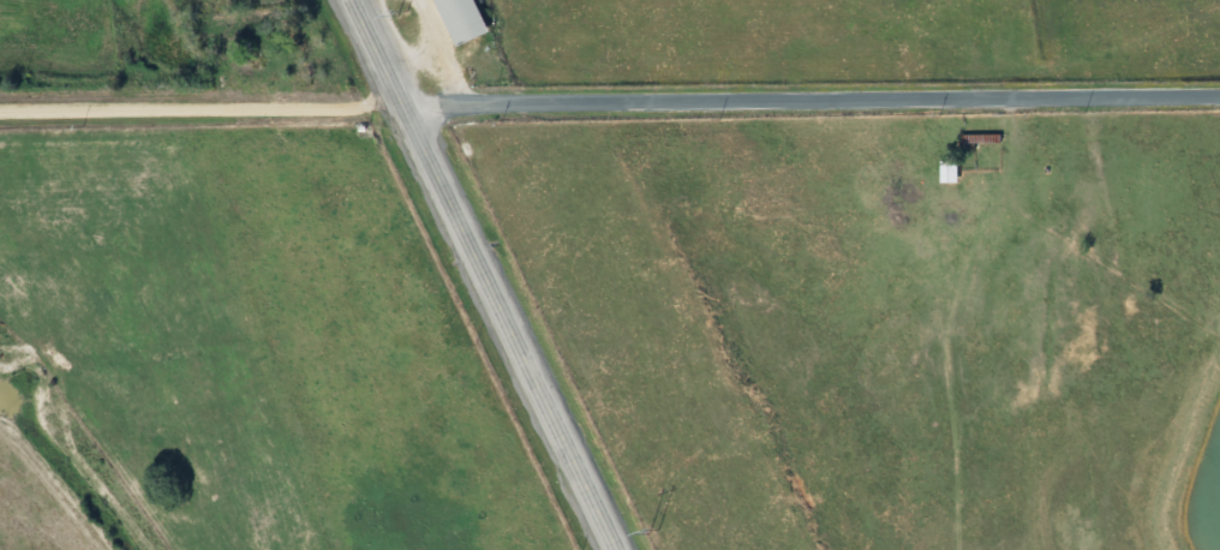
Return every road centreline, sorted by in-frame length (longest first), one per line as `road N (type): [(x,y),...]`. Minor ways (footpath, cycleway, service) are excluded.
road 1 (residential): [(402,104),(1219,90)]
road 2 (primary): [(617,549),(352,0)]
road 3 (residential): [(0,111),(402,104)]

